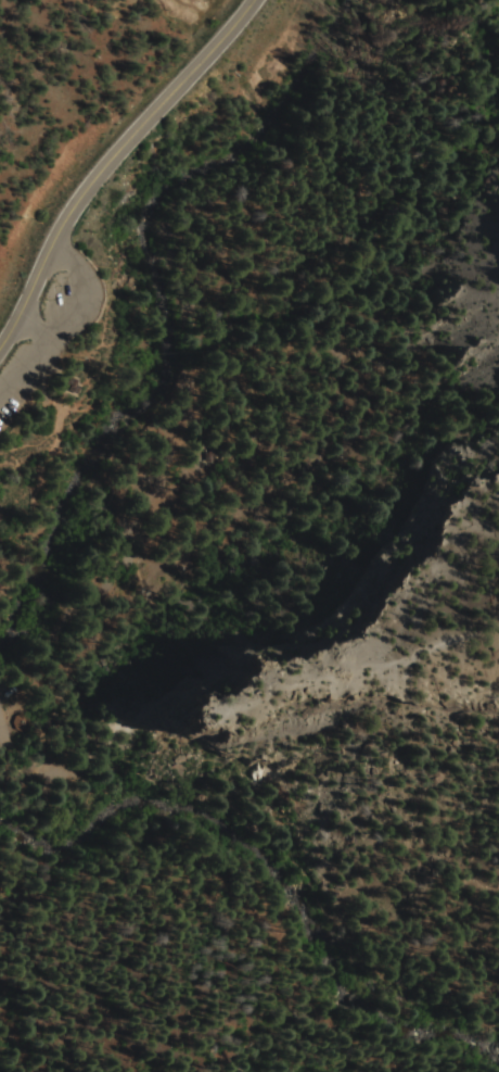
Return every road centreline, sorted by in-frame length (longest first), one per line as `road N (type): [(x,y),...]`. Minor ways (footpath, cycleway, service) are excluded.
road 1 (primary): [(0,337),(74,203),(249,0)]
road 2 (residential): [(67,263),(84,279),(0,395)]

